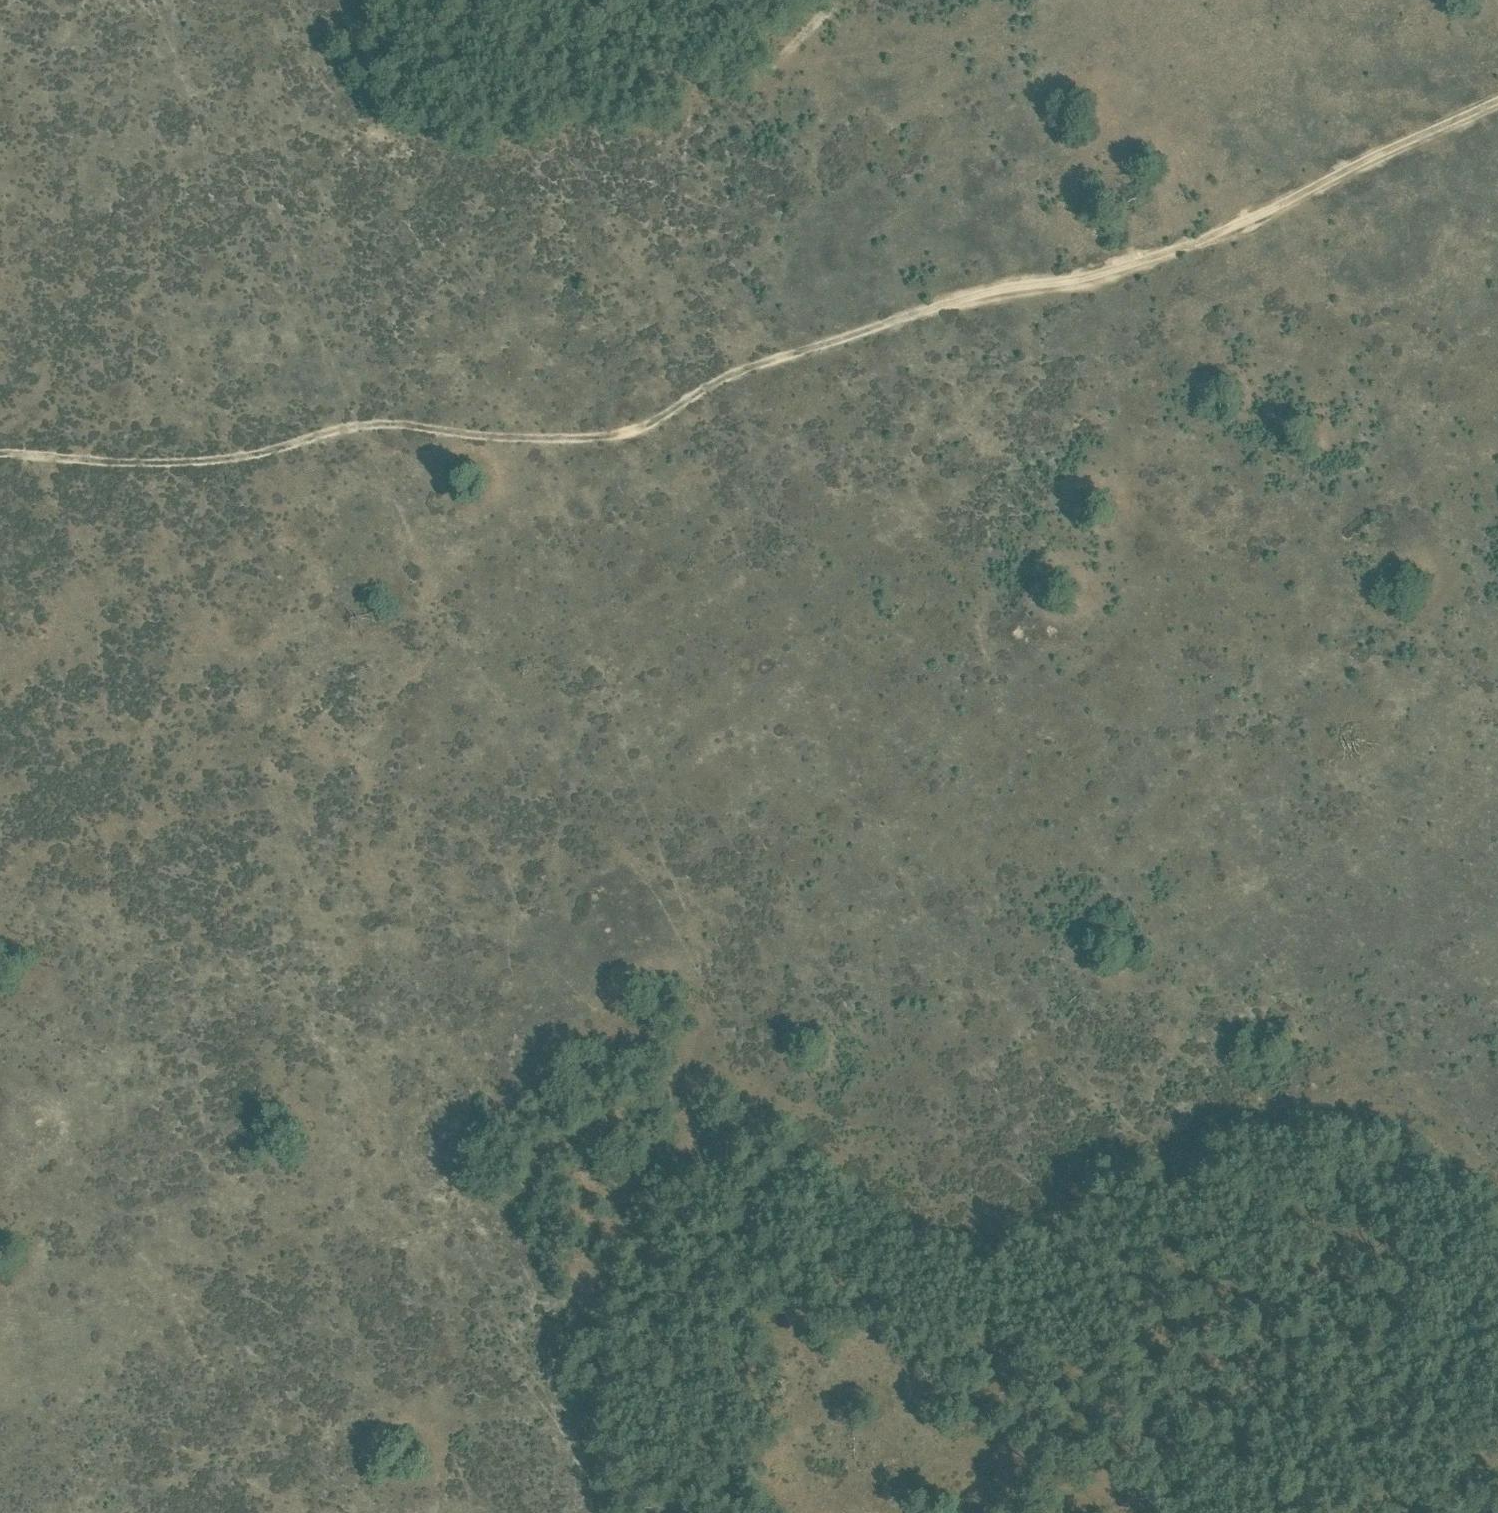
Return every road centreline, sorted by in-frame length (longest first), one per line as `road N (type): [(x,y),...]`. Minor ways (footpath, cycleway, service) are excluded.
road 1 (track): [(0,452),(150,464),(244,457),(370,424),(576,439),(650,426),(737,370),(978,297),(1070,284),(1214,236),(1497,101)]
road 2 (track): [(542,0),(668,73),(733,89),(834,0)]

